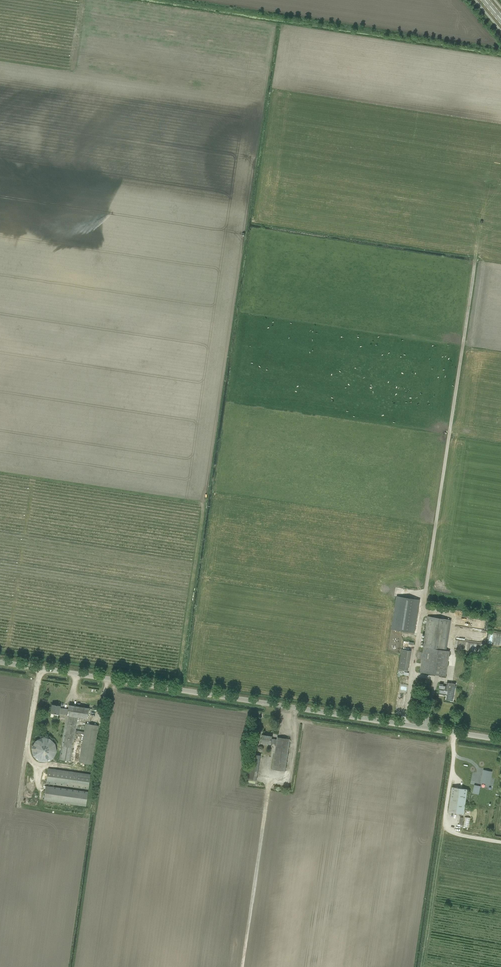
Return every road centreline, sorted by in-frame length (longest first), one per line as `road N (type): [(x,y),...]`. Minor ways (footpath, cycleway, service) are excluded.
road 1 (unclassified): [(500,740),(0,662)]
road 2 (track): [(475,257),(426,597)]
road 3 (track): [(268,778),(242,966)]
road 4 (track): [(67,966),(92,800)]

